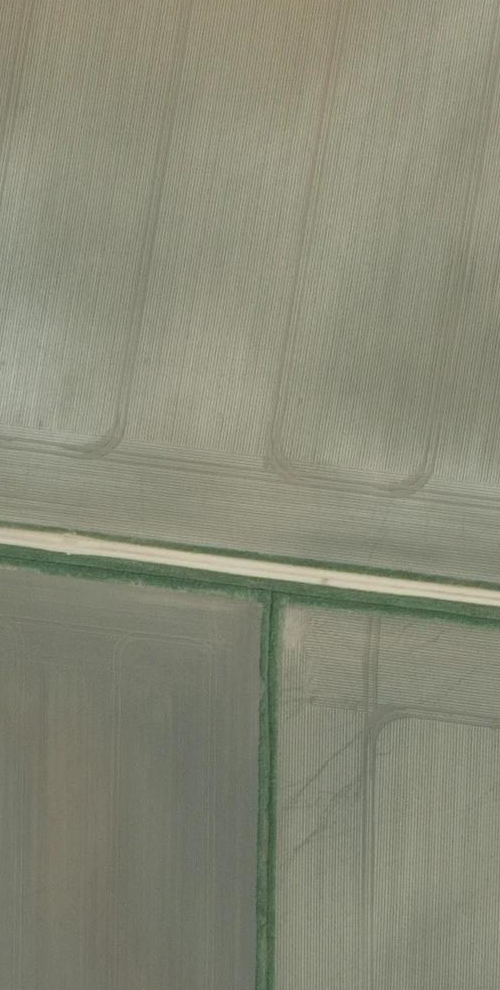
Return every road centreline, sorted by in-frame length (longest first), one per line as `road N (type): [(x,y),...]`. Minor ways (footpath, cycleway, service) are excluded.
road 1 (track): [(0,520),(499,587)]

